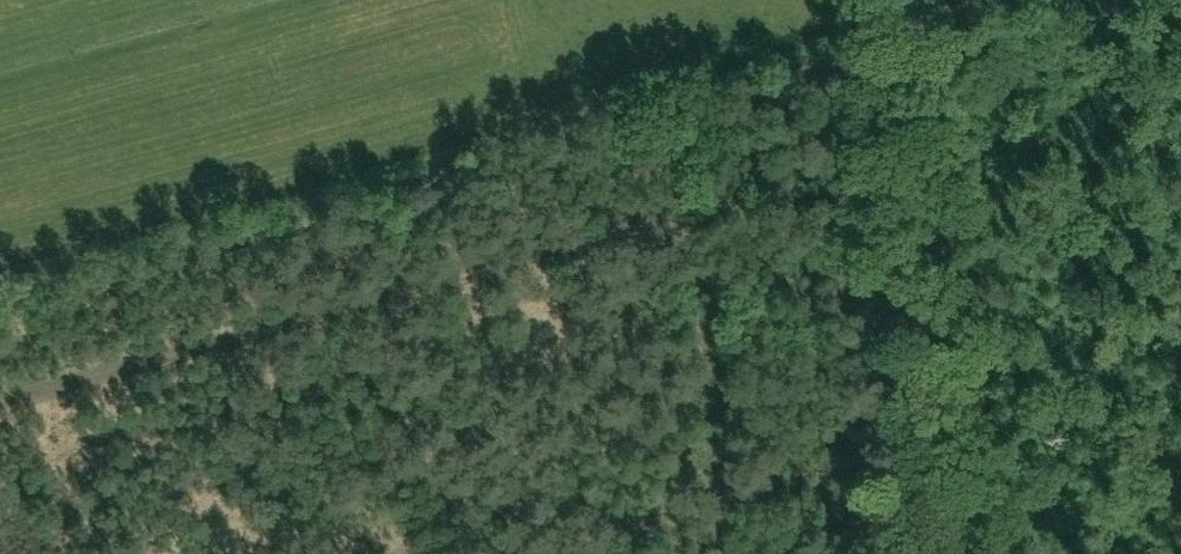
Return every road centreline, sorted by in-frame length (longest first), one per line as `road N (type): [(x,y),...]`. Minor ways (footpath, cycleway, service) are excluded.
road 1 (unclassified): [(941,553),(889,0)]

